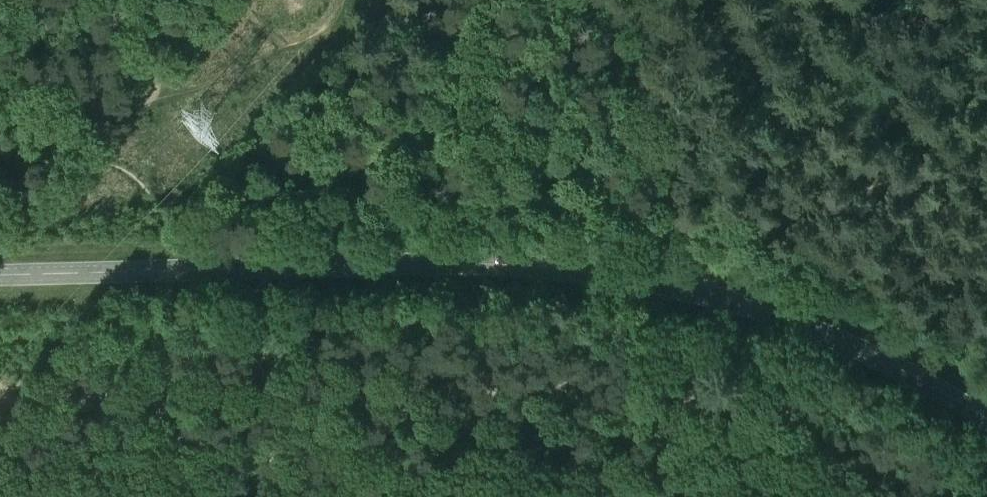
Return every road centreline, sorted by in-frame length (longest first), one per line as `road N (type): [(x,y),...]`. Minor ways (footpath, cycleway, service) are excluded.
road 1 (tertiary): [(986,418),(803,325),(610,273),(421,262),(0,274)]
road 2 (track): [(836,496),(615,428),(495,406),(445,415),(394,405),(331,418),(251,406),(173,418),(115,401),(49,408),(0,401)]
road 3 (track): [(650,281),(643,0)]

